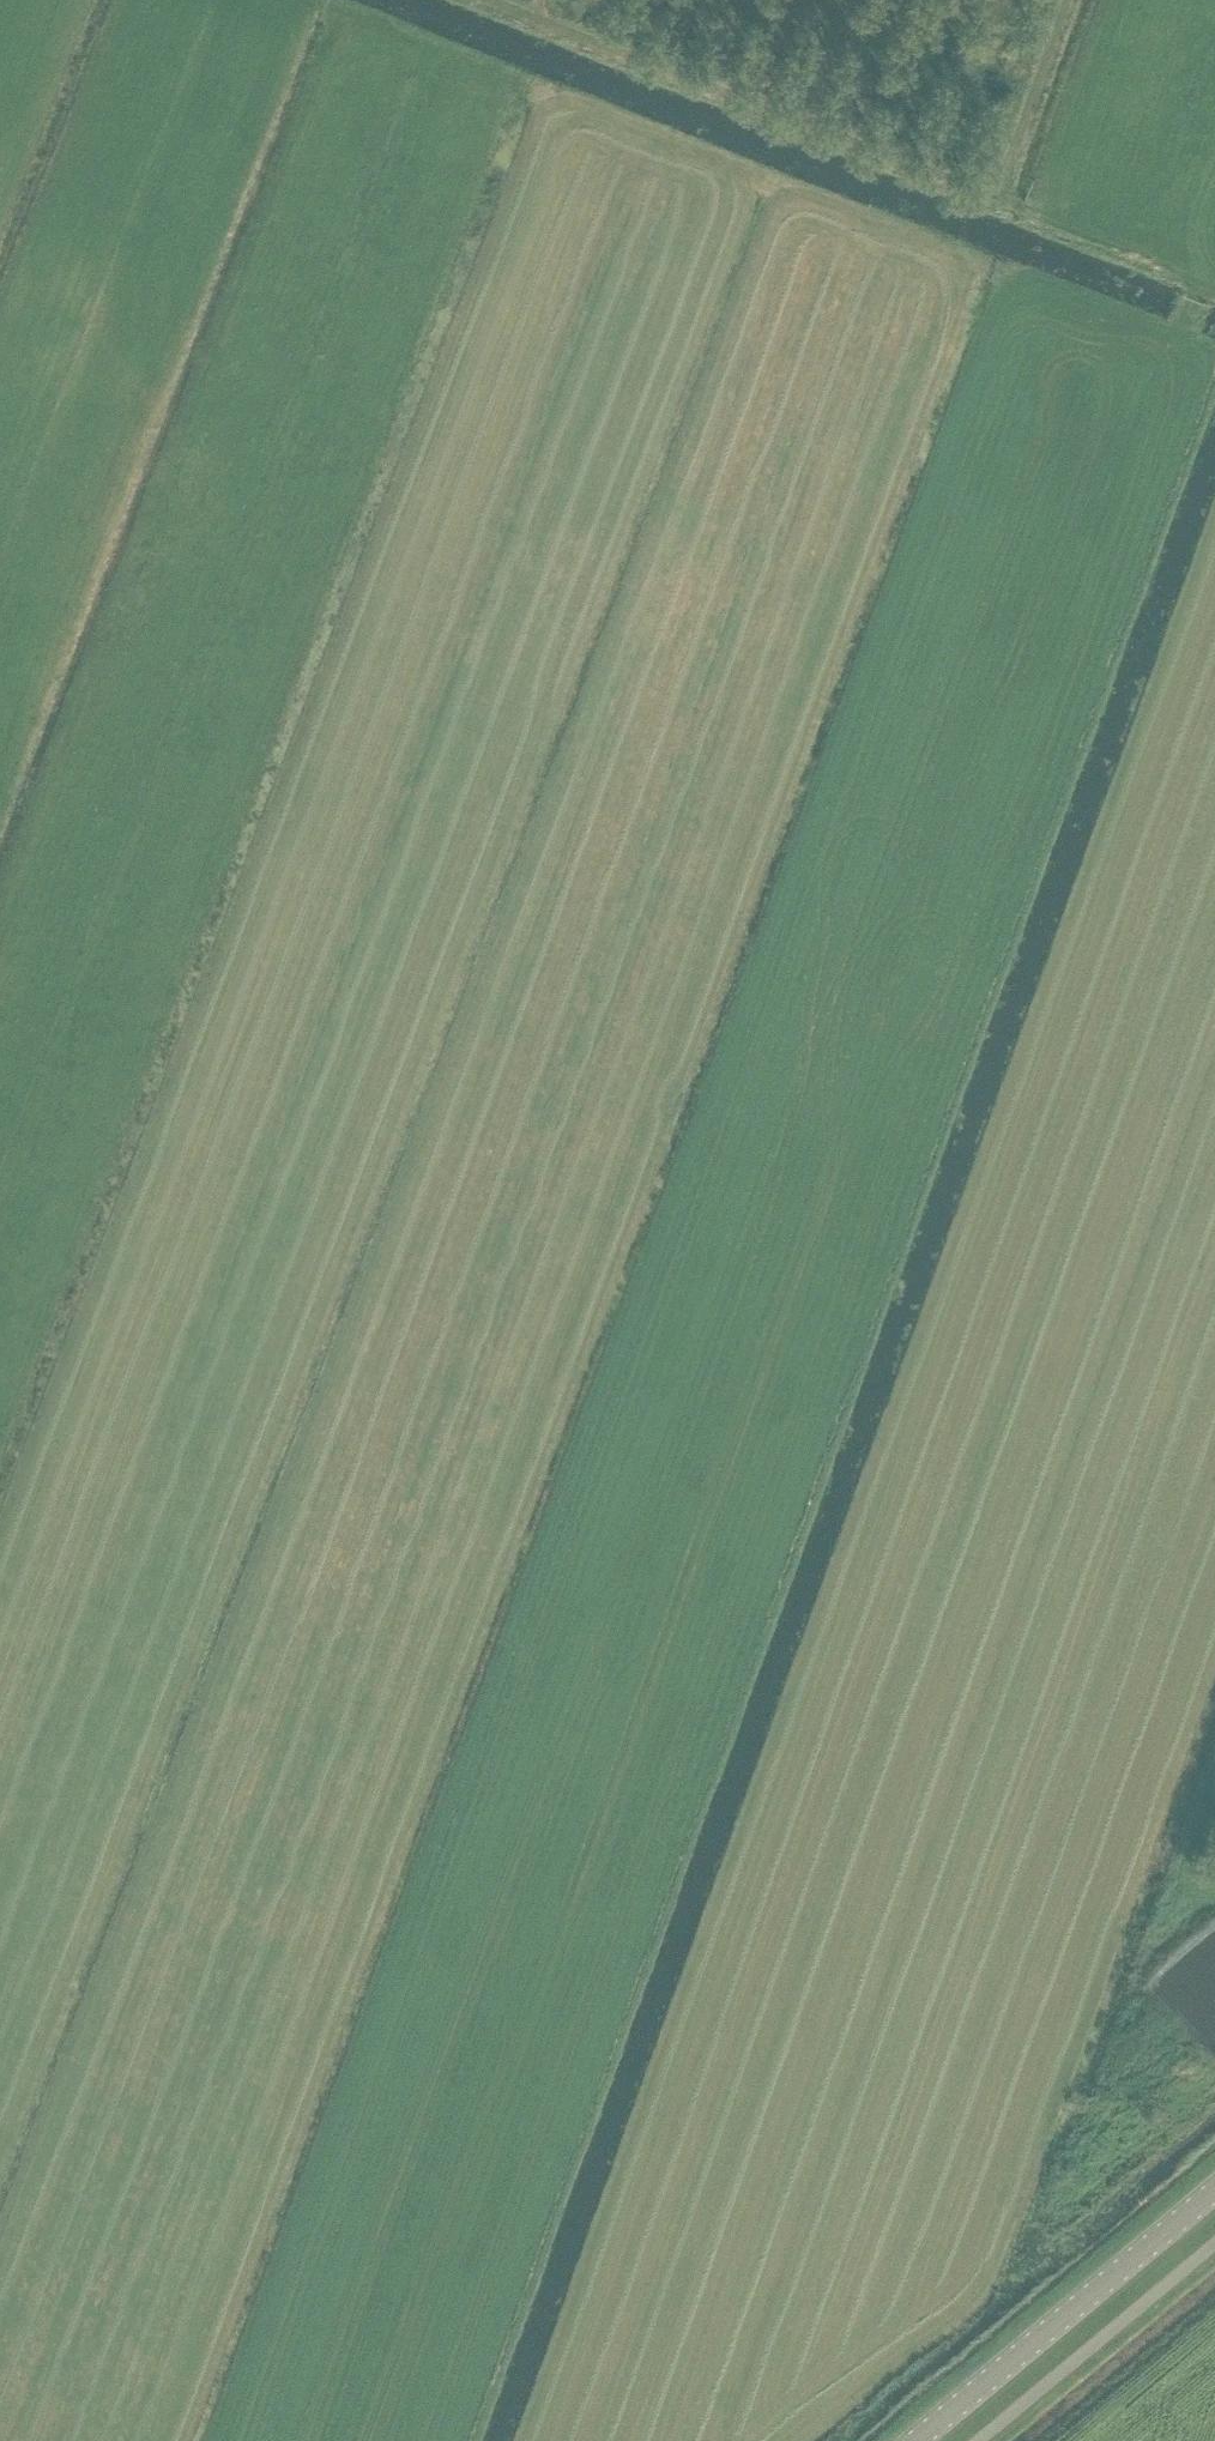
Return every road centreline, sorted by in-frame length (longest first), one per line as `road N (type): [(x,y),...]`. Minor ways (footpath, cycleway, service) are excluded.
road 1 (secondary): [(911,2440),(1214,2186)]

